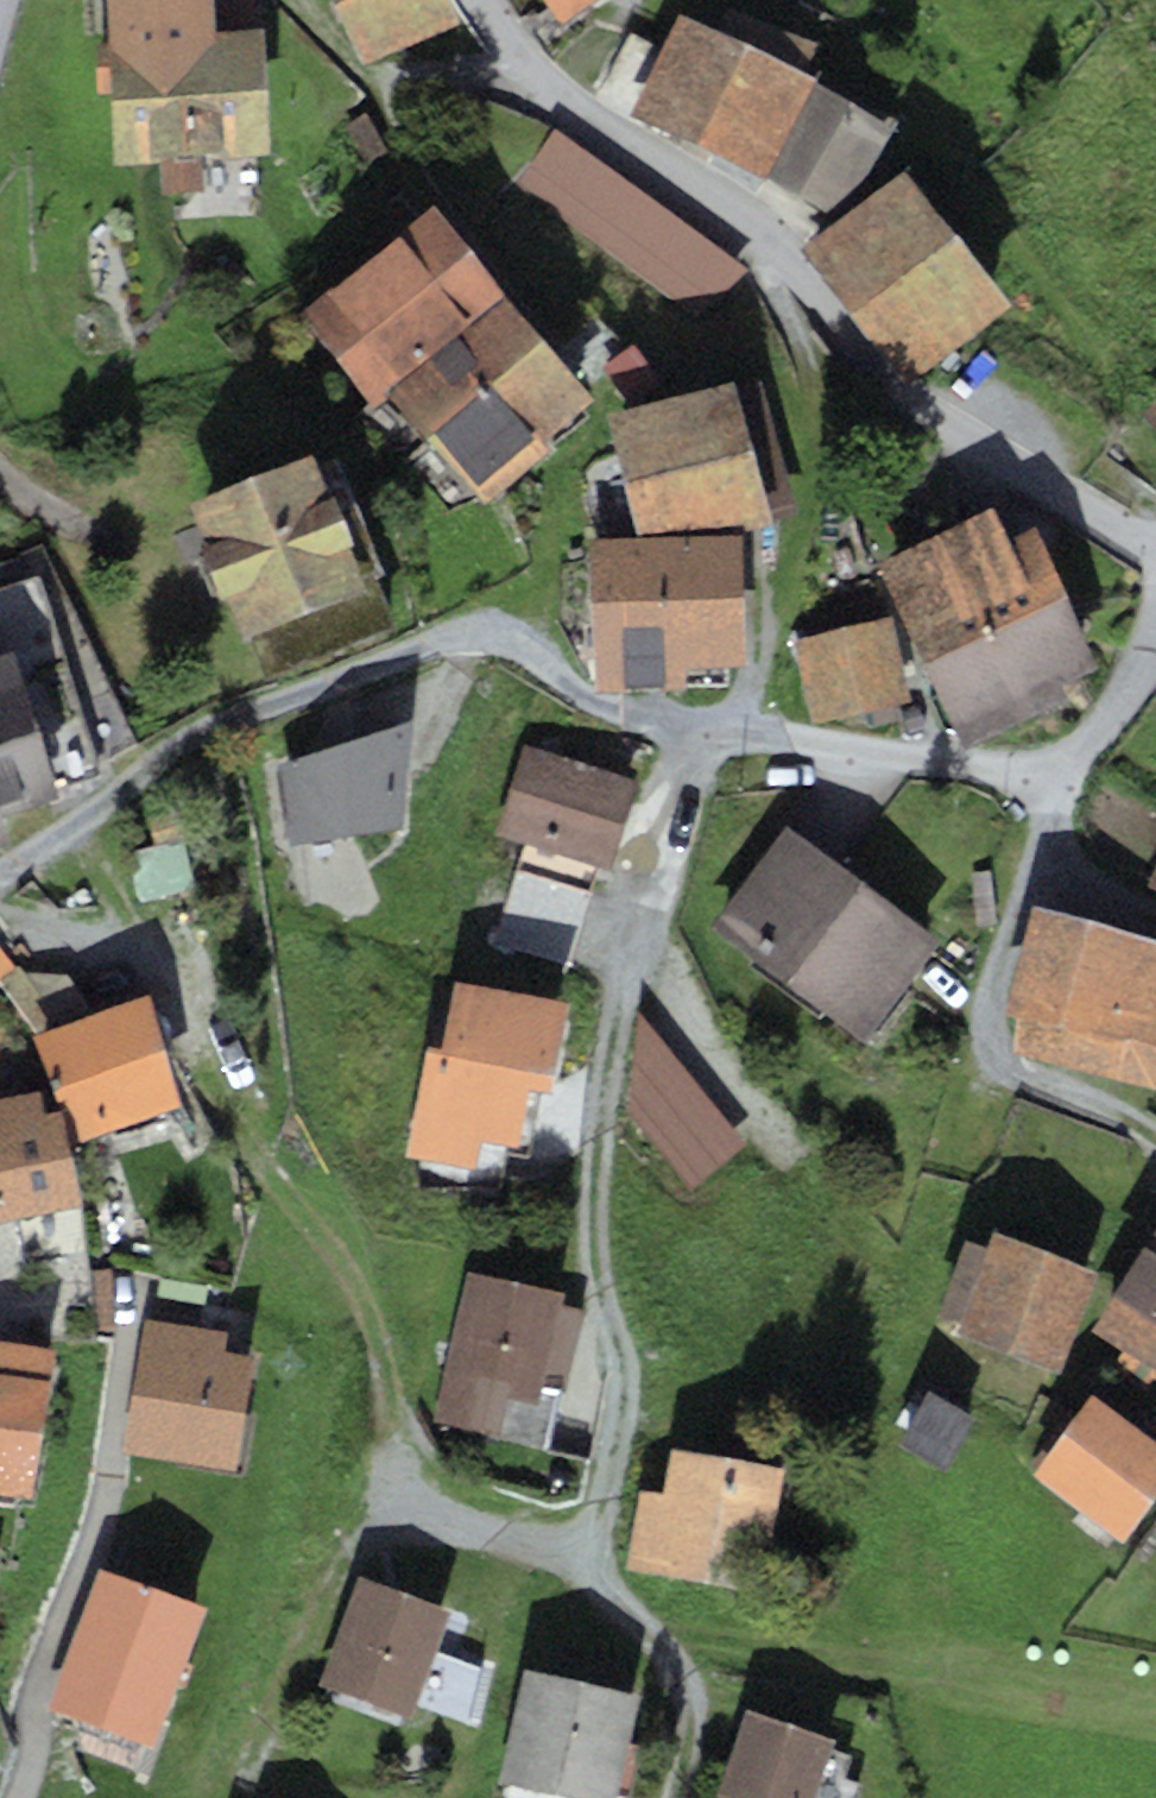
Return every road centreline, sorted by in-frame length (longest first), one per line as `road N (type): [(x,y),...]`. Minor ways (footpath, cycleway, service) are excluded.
road 1 (tertiary): [(478,0),(522,60),(779,256),(907,407),(1001,472),(1155,552)]
road 2 (residential): [(694,731),(590,1105),(586,1212),(621,1401),(593,1558)]
road 3 (track): [(694,731),(747,710),(783,606),(818,433),(779,256)]
road 4 (residential): [(1044,767),(1046,819),(993,972),(986,1028),(994,1060),(1155,1143)]
road 5 (residential): [(1044,767),(976,767),(694,731)]
road 6 (residential): [(694,731),(574,692),(526,653),(488,637)]
road 7 (residential): [(1155,626),(1111,722),(1044,767)]

